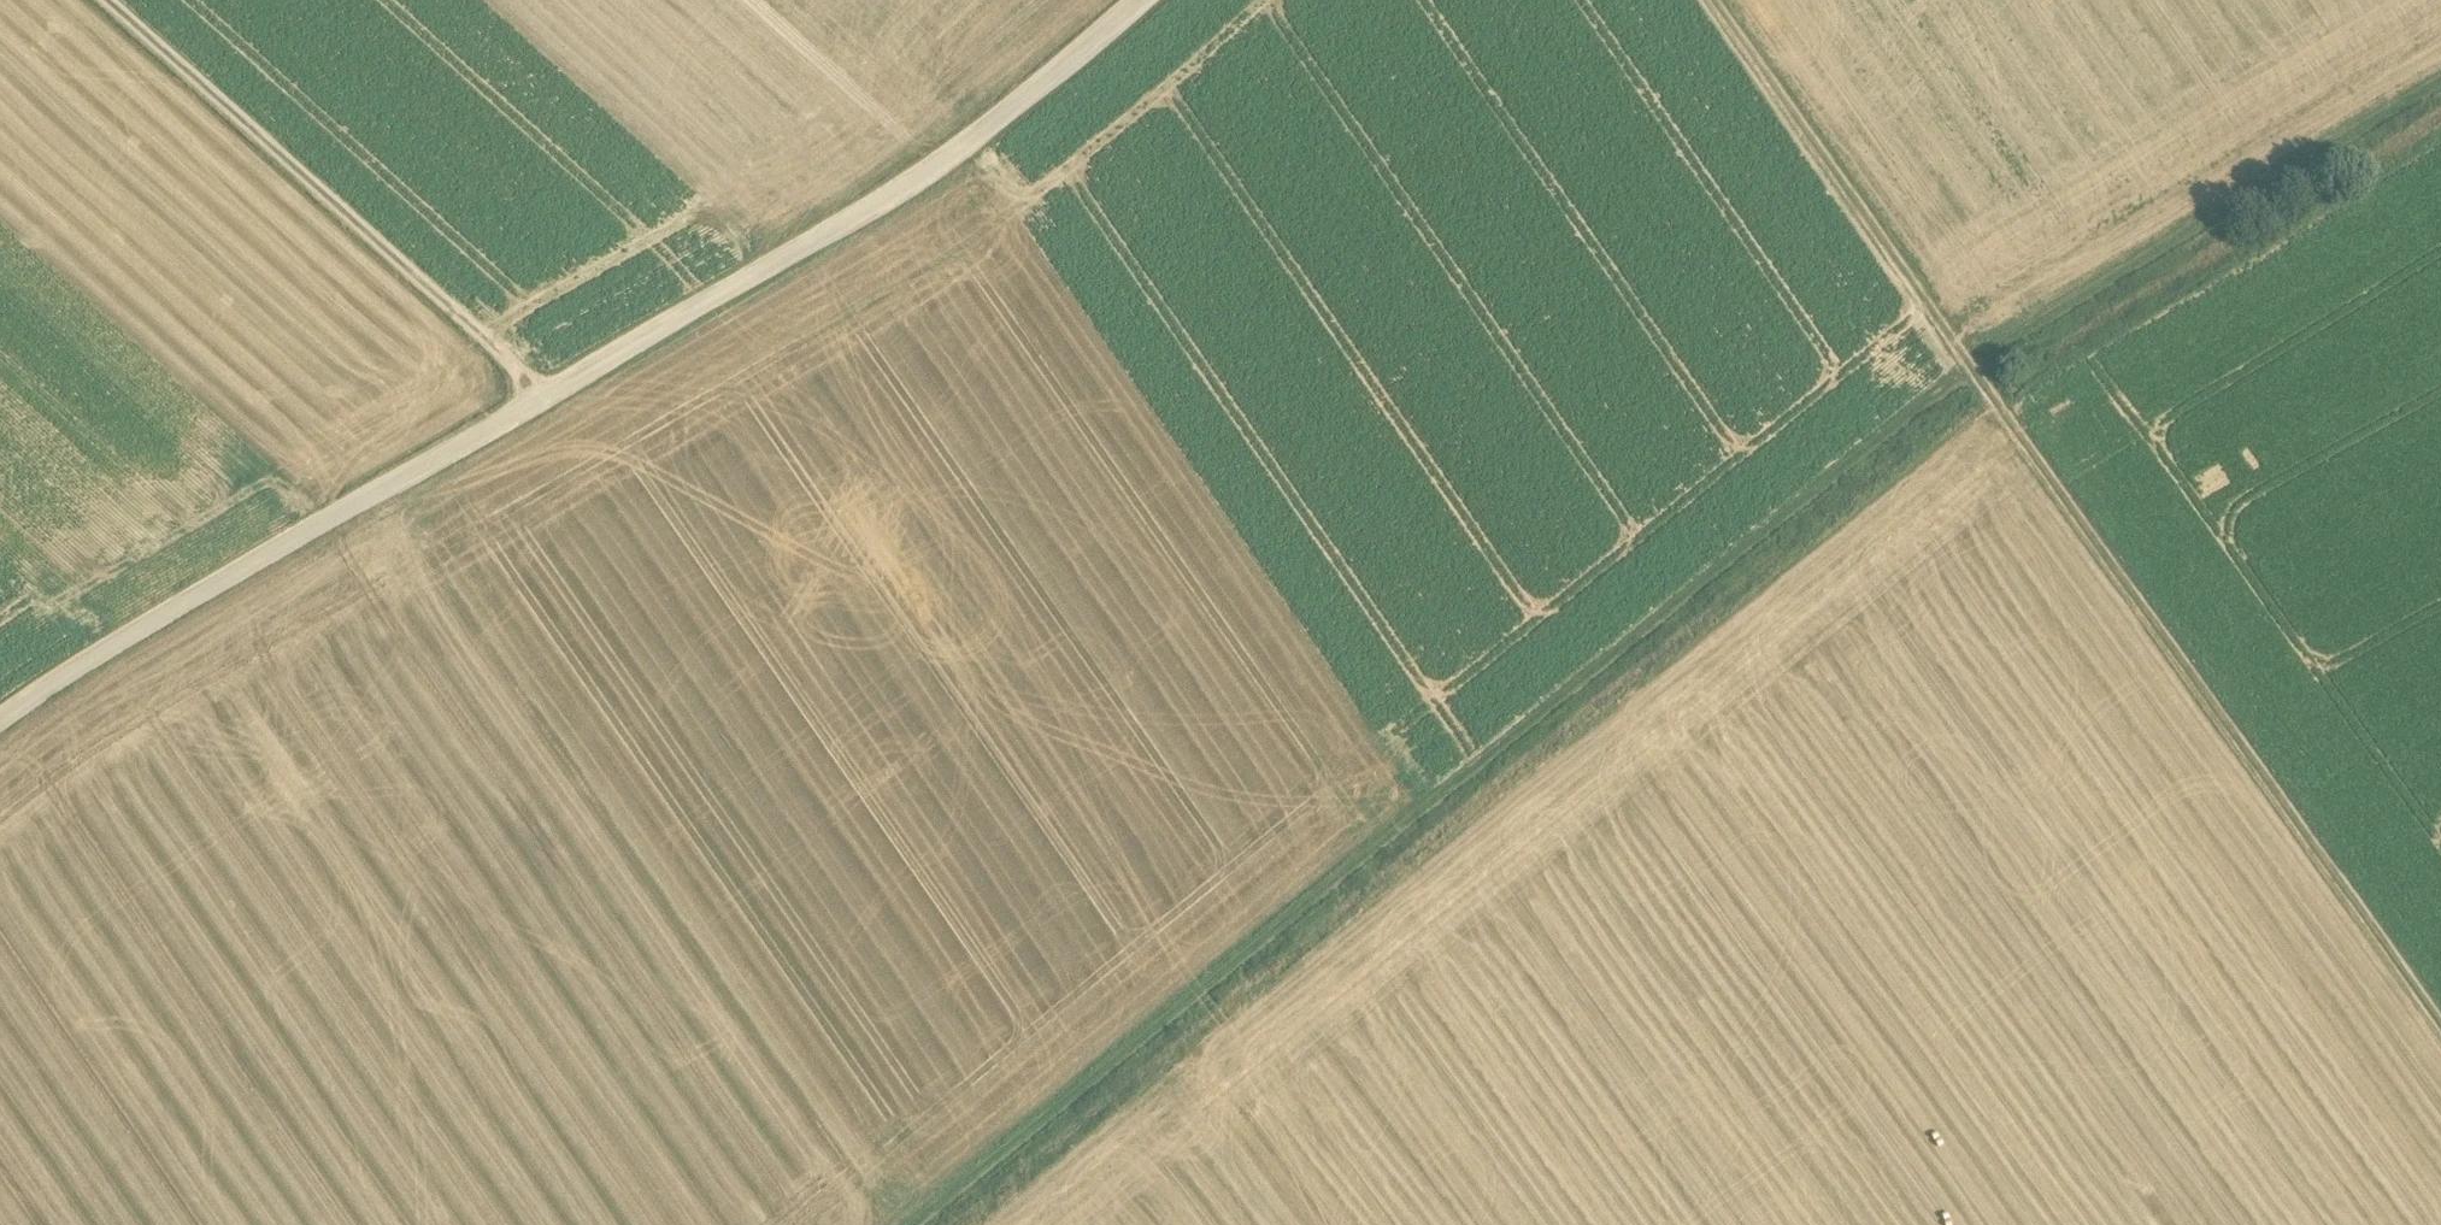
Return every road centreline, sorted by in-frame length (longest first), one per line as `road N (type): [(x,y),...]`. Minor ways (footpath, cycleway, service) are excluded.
road 1 (track): [(918,1224),(1976,373),(2057,312),(2440,86)]
road 2 (unclassified): [(1147,0),(939,162),(116,644),(0,722)]
road 3 (track): [(2440,1024),(1716,0)]
road 4 (track): [(100,0),(537,398)]

